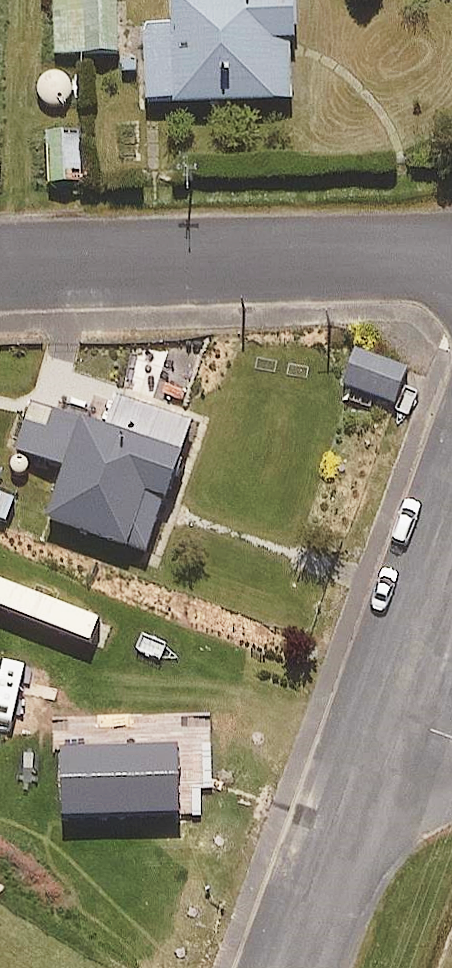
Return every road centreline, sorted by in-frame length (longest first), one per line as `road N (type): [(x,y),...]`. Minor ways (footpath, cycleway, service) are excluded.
road 1 (residential): [(0,275),(451,262)]
road 2 (residential): [(397,719),(305,967)]
road 3 (residential): [(451,562),(397,719)]

